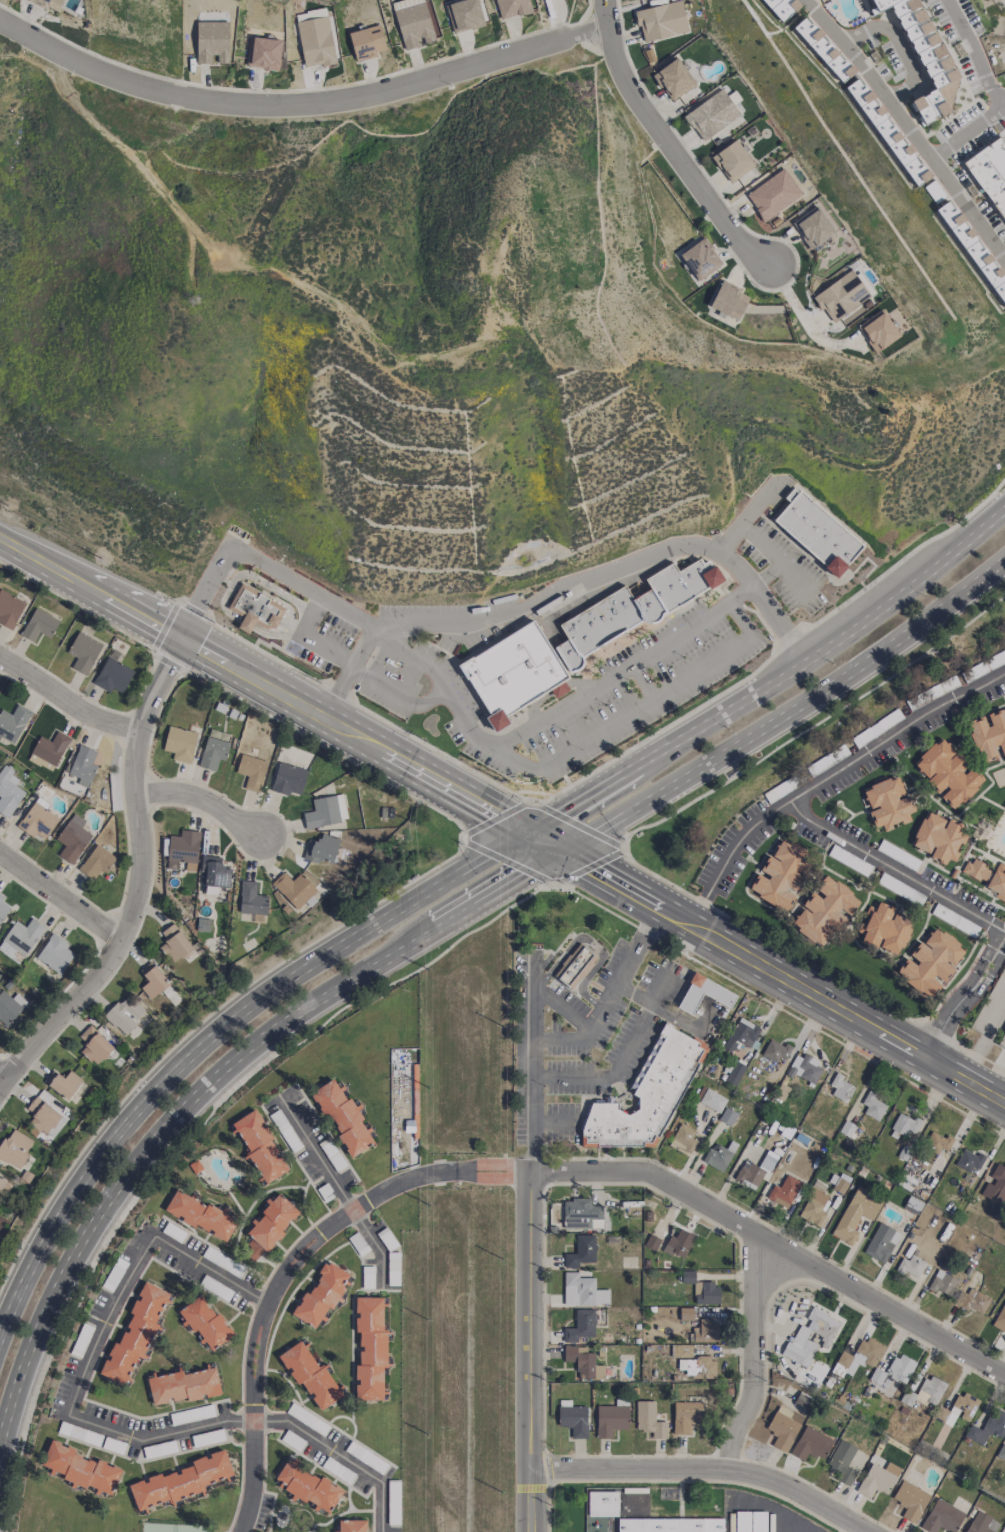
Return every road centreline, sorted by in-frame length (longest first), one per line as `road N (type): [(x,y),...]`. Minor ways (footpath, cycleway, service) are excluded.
road 1 (secondary): [(0,1436),(50,1296),(151,1140),(276,1024),(563,849)]
road 2 (secondary): [(531,831),(315,963),(206,1043),(123,1123),(65,1206),(0,1337)]
road 3 (residential): [(0,19),(169,85),(241,102),(305,103),(601,28)]
road 4 (secondary): [(1004,513),(803,659),(531,831)]
road 5 (residential): [(1004,1380),(643,1173),(531,1169)]
road 6 (secondary): [(563,849),(797,707),(1004,559)]
road 7 (residential): [(0,1087),(123,939),(140,870),(133,766),(139,731),(184,634)]
road 8 (secondary): [(1004,1104),(563,849)]
road 9 (secondary): [(89,584),(531,831)]
road 10 (residential): [(241,1531),(252,1485),(256,1342),(276,1287),(315,1236),(352,1208),(412,1176),(457,1170)]
road 11 (residential): [(68,1415),(144,1441),(226,1420),(290,1421),(383,1483),(382,1531)]
road 12 (residential): [(533,1531),(531,1169)]
road 13 (residential): [(533,1471),(770,1477),(869,1531)]
road 14 (residential): [(778,265),(750,250),(642,99),(601,28),(604,0)]
road 15 (residential): [(729,1472),(729,1442),(753,1388),(751,1236)]
road 16 (residential): [(382,1289),(381,1254),(279,1095)]
road 17 (residential): [(152,1231),(68,1415)]
road 18 (residential): [(0,660),(88,712),(139,731)]
road 19 (residential): [(123,939),(0,852)]
road 20 (residential): [(134,794),(186,793),(263,837)]
road 21 (residential): [(267,1305),(152,1231)]

